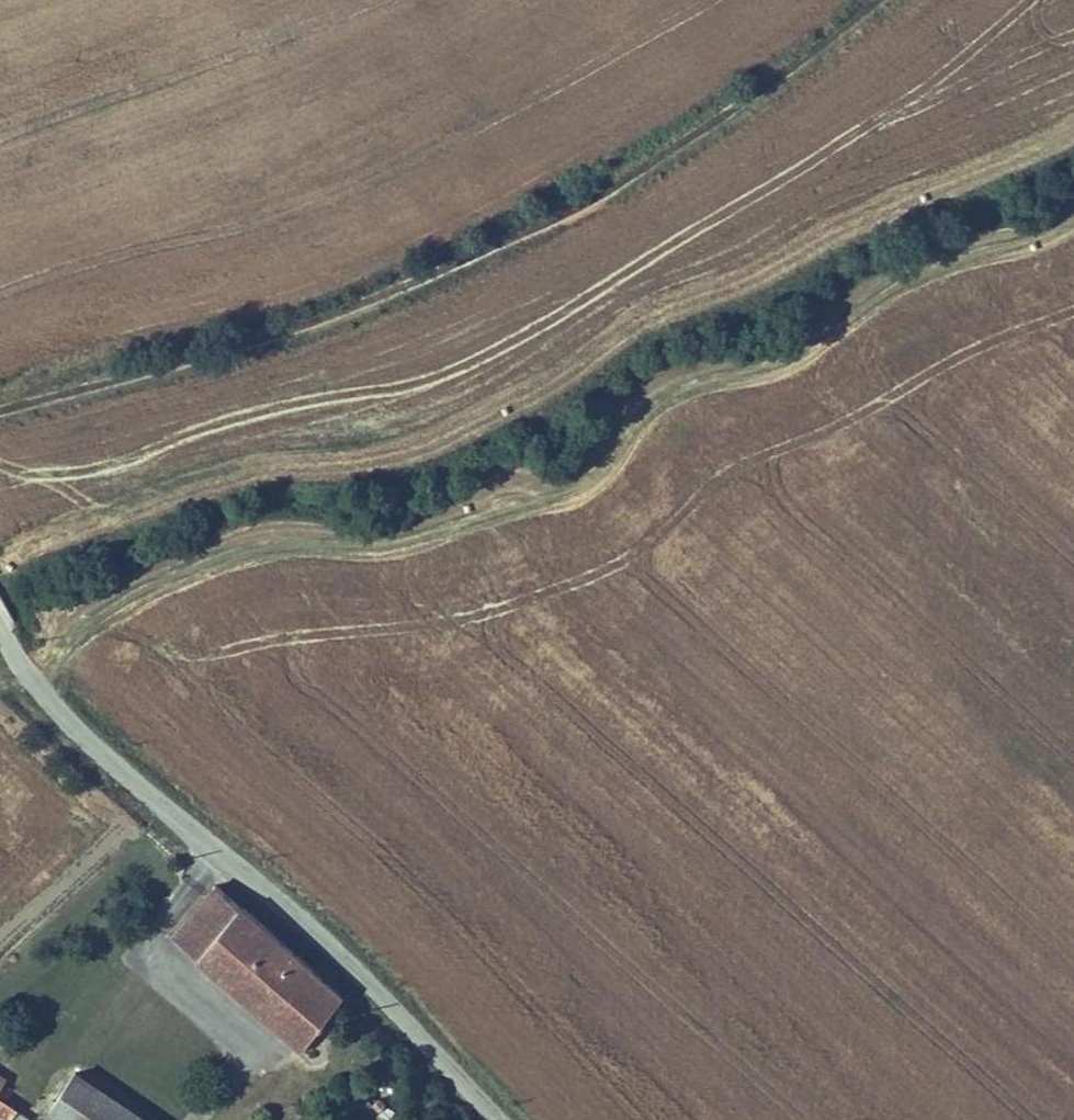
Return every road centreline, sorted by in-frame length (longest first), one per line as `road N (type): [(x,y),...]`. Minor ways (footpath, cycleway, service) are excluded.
road 1 (track): [(0,394),(322,307),(526,183),(783,44),(837,0)]
road 2 (tertiary): [(0,629),(44,697),(496,1119)]

